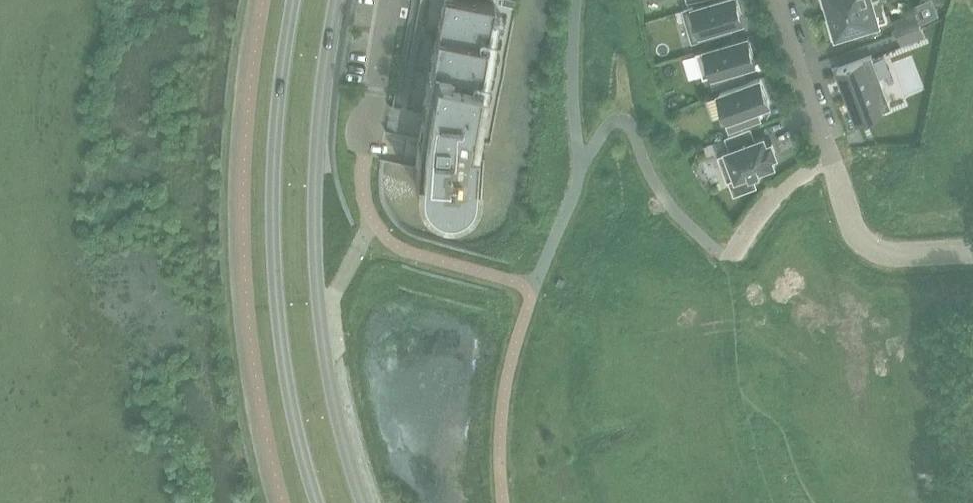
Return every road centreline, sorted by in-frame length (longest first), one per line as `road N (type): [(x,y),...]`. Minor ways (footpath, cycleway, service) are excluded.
road 1 (primary): [(295,0),(270,200),(269,288),(320,502)]
road 2 (primary): [(361,502),(340,436),(321,305),(317,134),(338,0)]
road 3 (residential): [(755,502),(734,437),(728,376),(736,281),(768,248),(853,217)]
road 4 (residential): [(853,217),(776,0)]
road 5 (residential): [(364,153),(391,0)]
road 6 (residential): [(972,239),(907,255),(880,247),(853,217)]

